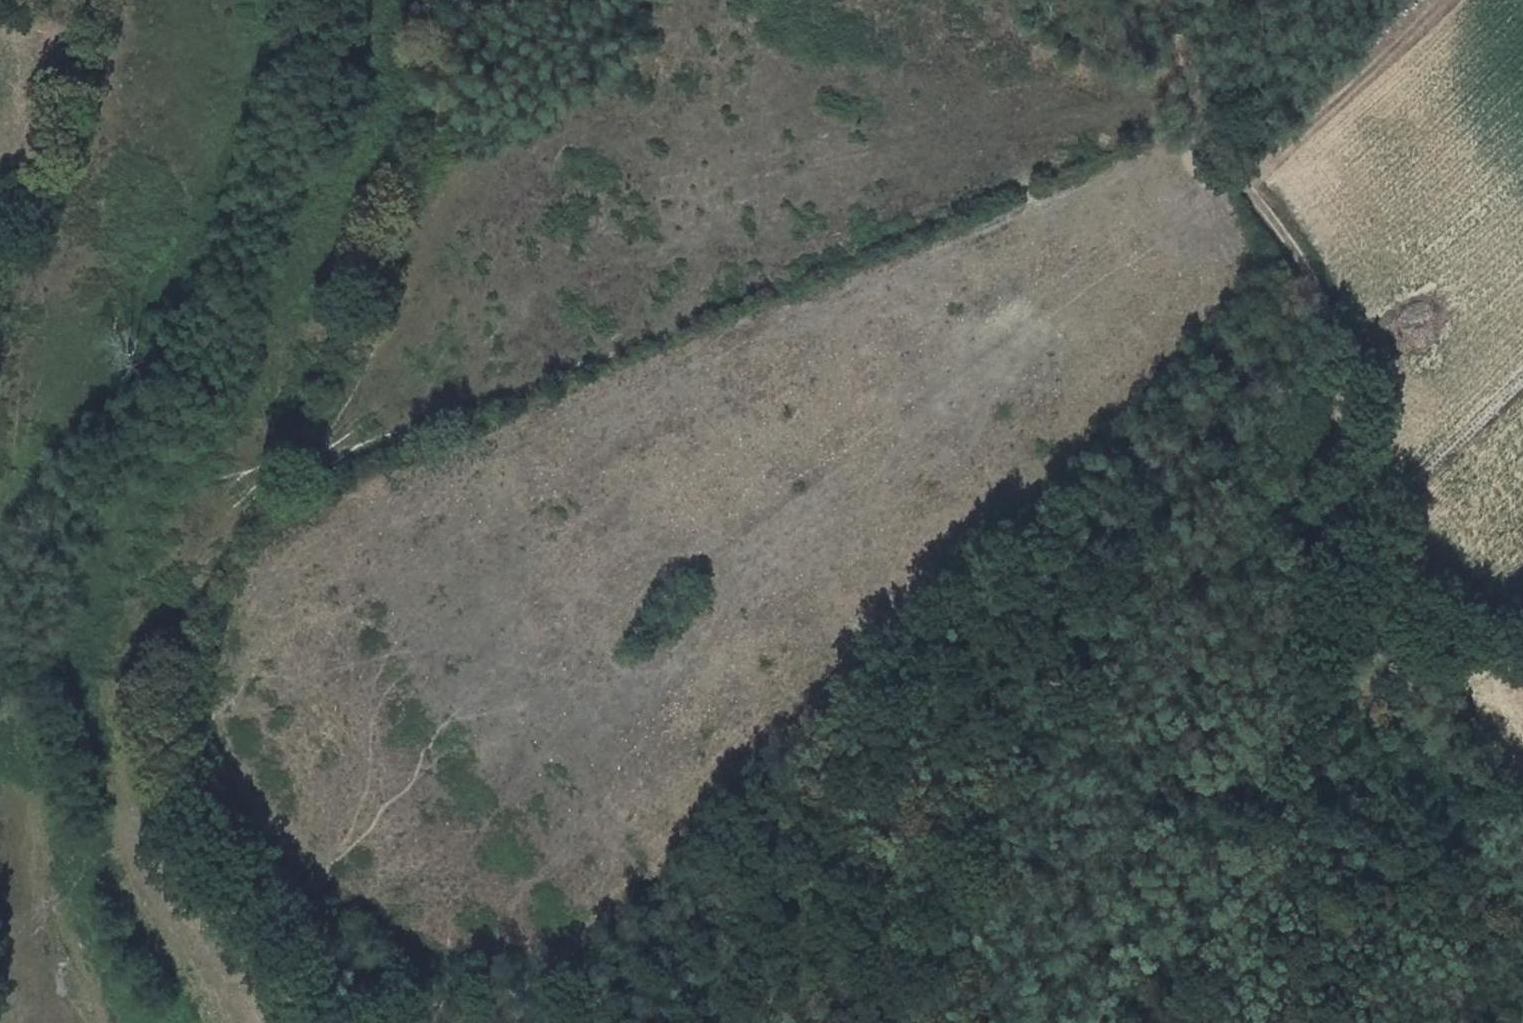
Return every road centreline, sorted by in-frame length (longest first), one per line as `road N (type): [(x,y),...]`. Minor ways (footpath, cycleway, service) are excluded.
road 1 (track): [(1167,0),(1193,90),(1242,181),(1303,266),(1334,335),(1350,430),(1330,528),(1348,645),(1276,761),(1197,1022)]
road 2 (track): [(1522,786),(1432,693),(1348,645)]

